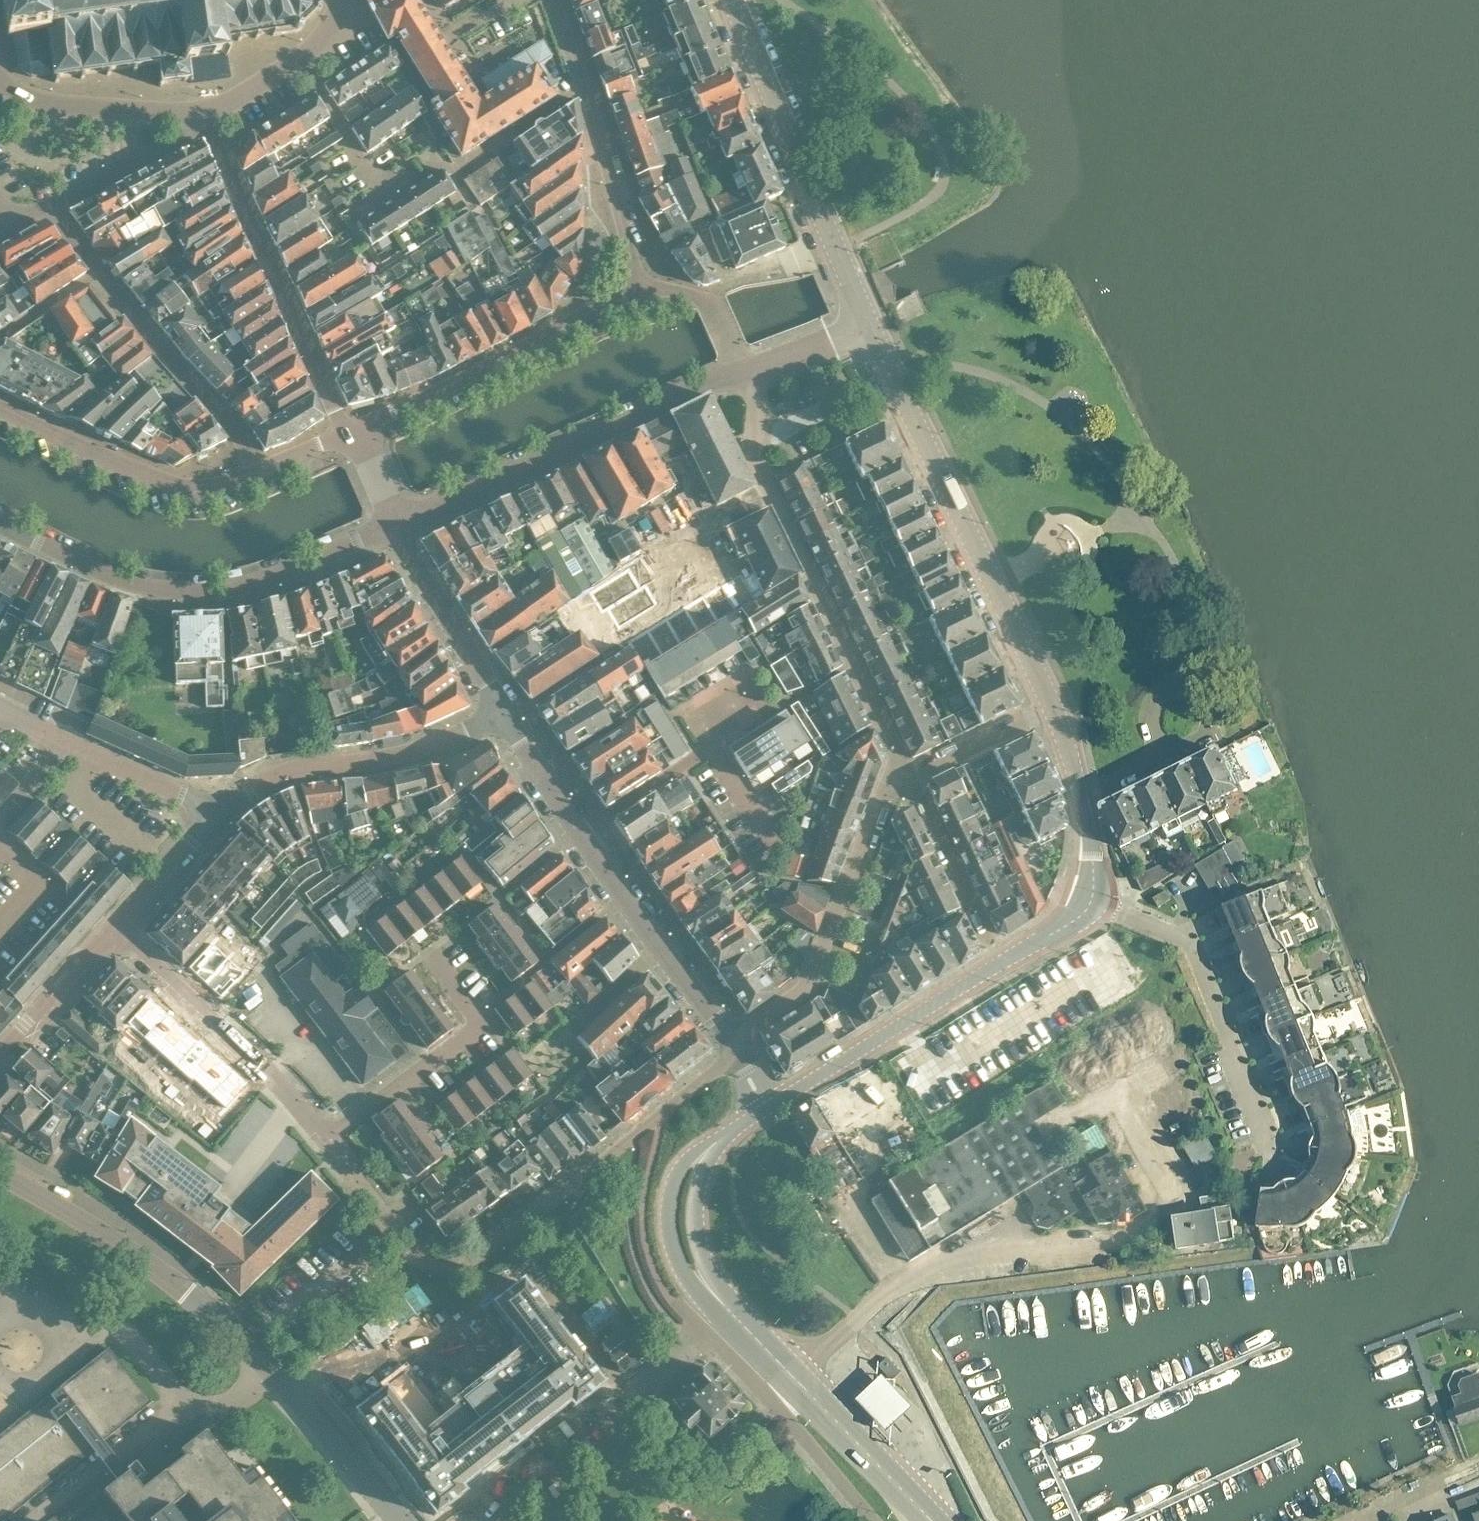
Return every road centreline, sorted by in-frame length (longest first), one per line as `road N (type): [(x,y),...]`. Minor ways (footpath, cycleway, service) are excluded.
road 1 (residential): [(402,1520),(273,1368),(209,1312),(144,1257),(0,1171)]
road 2 (unclassified): [(397,523),(253,588),(198,594),(121,577),(0,520)]
road 3 (tertiary): [(1051,706),(867,325)]
road 4 (unclassified): [(744,371),(397,523)]
road 5 (residential): [(734,1052),(454,1270)]
road 6 (tertiary): [(867,325),(731,0)]
road 7 (residential): [(212,112),(273,274),(350,433)]
road 8 (residential): [(908,775),(888,786),(802,992),(734,1052)]
road 9 (unclassified): [(1277,1155),(1188,941),(1091,904)]
road 10 (unclassified): [(350,433),(640,286)]
road 11 (unclassified): [(773,498),(908,775)]
road 12 (residential): [(222,807),(300,769),(398,758),(504,716)]
road 13 (residential): [(640,286),(554,0)]
road 14 (residential): [(325,1139),(263,1067),(115,933)]
road 15 (unclassified): [(325,1139),(482,1029),(427,952)]
road 16 (tertiary): [(931,1520),(735,1317)]
road 17 (residential): [(661,950),(504,716)]
road 18 (unclassified): [(0,406),(170,482),(198,486),(256,471)]
road 19 (tertiary): [(767,1108),(999,964)]
road 20 (residential): [(256,471),(240,437),(99,269)]
road 21 (residential): [(4,710),(92,760),(222,807)]
road 22 (residential): [(504,716),(397,523)]
road 23 (unclassified): [(0,83),(57,107),(212,112)]
road 24 (residential): [(999,964),(908,775)]
road 25 (tertiary): [(718,1140),(686,1163),(669,1221),(685,1272),(723,1303)]
road 26 (unclassified): [(454,1270),(414,1253),(325,1139)]
road 27 (unclassified): [(51,206),(212,112)]
road 28 (tertiary): [(723,1303),(696,1217),(701,1177),(718,1140)]
road 29 (residential): [(0,1057),(115,933)]
road 30 (residential): [(115,933),(222,807)]
road 31 (residential): [(1169,746),(1155,735),(1151,712),(1164,695),(1181,691),(1202,703),(1207,721),(1198,741),(1180,748)]
road 32 (residential): [(1051,706),(908,775)]
road 33 (unclassified): [(640,286),(688,293),(714,307),(744,371)]
road 34 (residential): [(375,184),(301,59)]
road 35 (residential): [(661,950),(559,1037)]
road 36 (unclassified): [(744,371),(756,399),(756,461),(773,498)]
road 37 (unclassified): [(867,325),(744,371)]
road 38 (residential): [(635,1400),(735,1317)]
road 39 (unclassified): [(656,554),(773,498)]
road 40 (residential): [(734,1052),(661,950)]
road 41 (residential): [(0,338),(99,269)]

